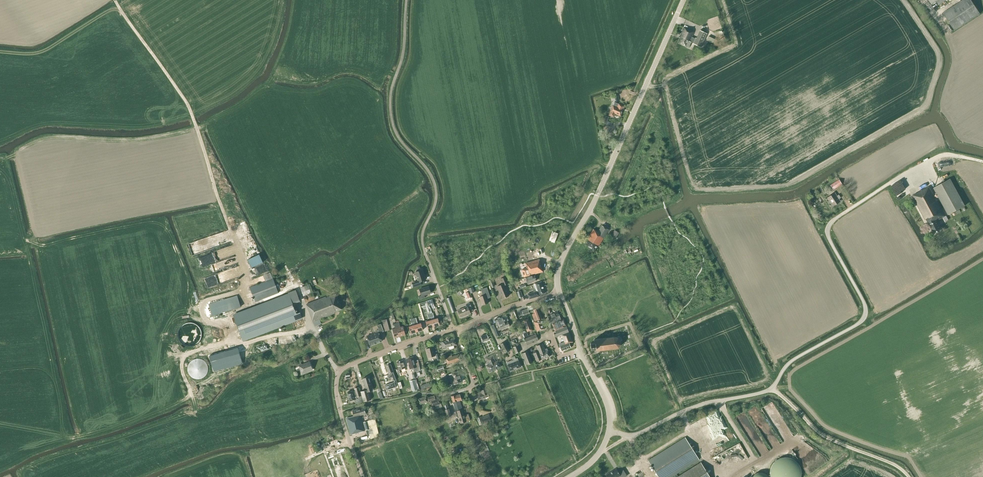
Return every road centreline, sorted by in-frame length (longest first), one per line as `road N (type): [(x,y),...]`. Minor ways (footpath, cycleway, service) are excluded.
road 1 (unclassified): [(609,430),(633,436),(772,388),(798,359),(864,320),(828,230),(893,183)]
road 2 (tertiary): [(559,292),(563,255),(682,0)]
road 3 (unclassified): [(363,476),(338,402),(340,372),(452,331)]
road 4 (track): [(900,476),(817,442),(772,388)]

